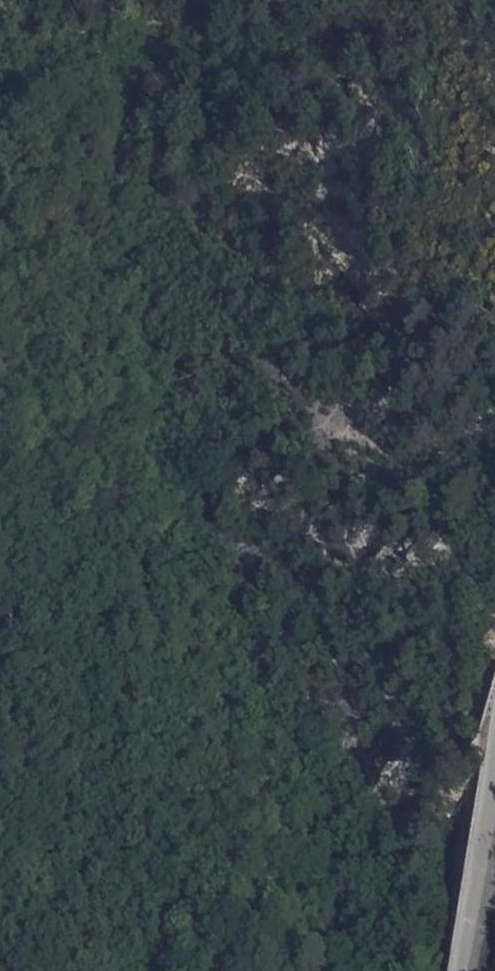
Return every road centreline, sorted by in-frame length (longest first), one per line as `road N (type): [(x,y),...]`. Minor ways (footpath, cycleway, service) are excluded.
road 1 (secondary): [(494,794),(468,970)]

